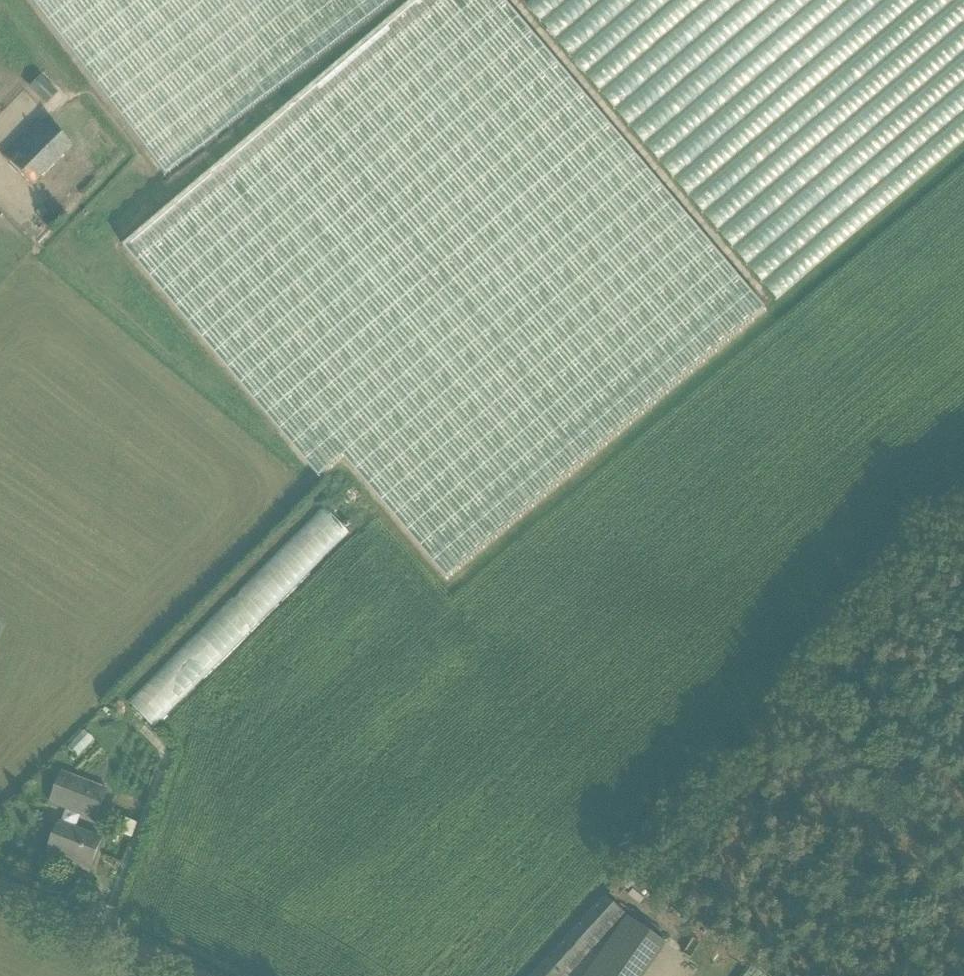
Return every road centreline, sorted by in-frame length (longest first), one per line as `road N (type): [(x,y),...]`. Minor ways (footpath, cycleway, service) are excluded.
road 1 (unclassified): [(191,975),(0,883)]

